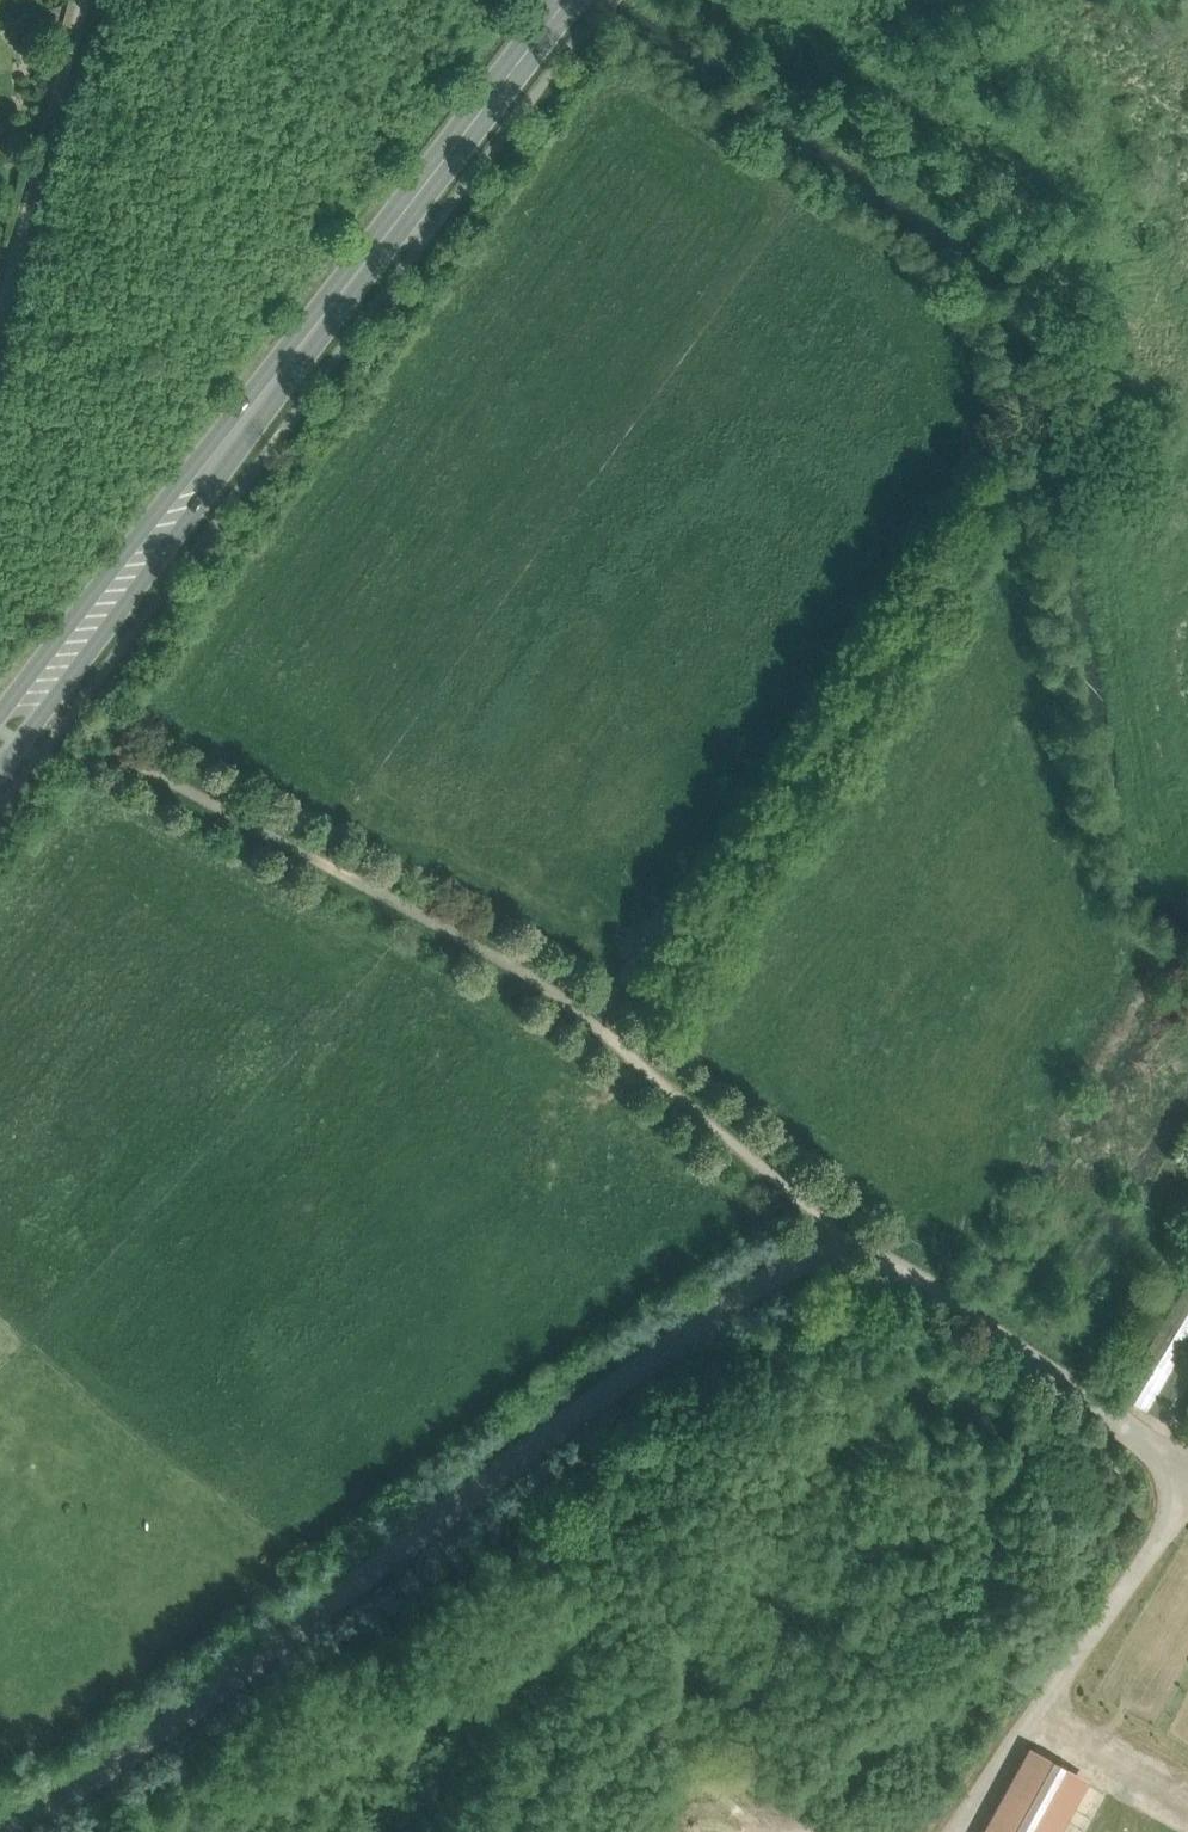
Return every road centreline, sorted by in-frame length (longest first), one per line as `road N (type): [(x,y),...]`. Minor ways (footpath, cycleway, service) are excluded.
road 1 (unclassified): [(0,1828),(73,1799),(224,1695),(662,1354),(839,1233)]
road 2 (primary): [(0,742),(562,6)]

